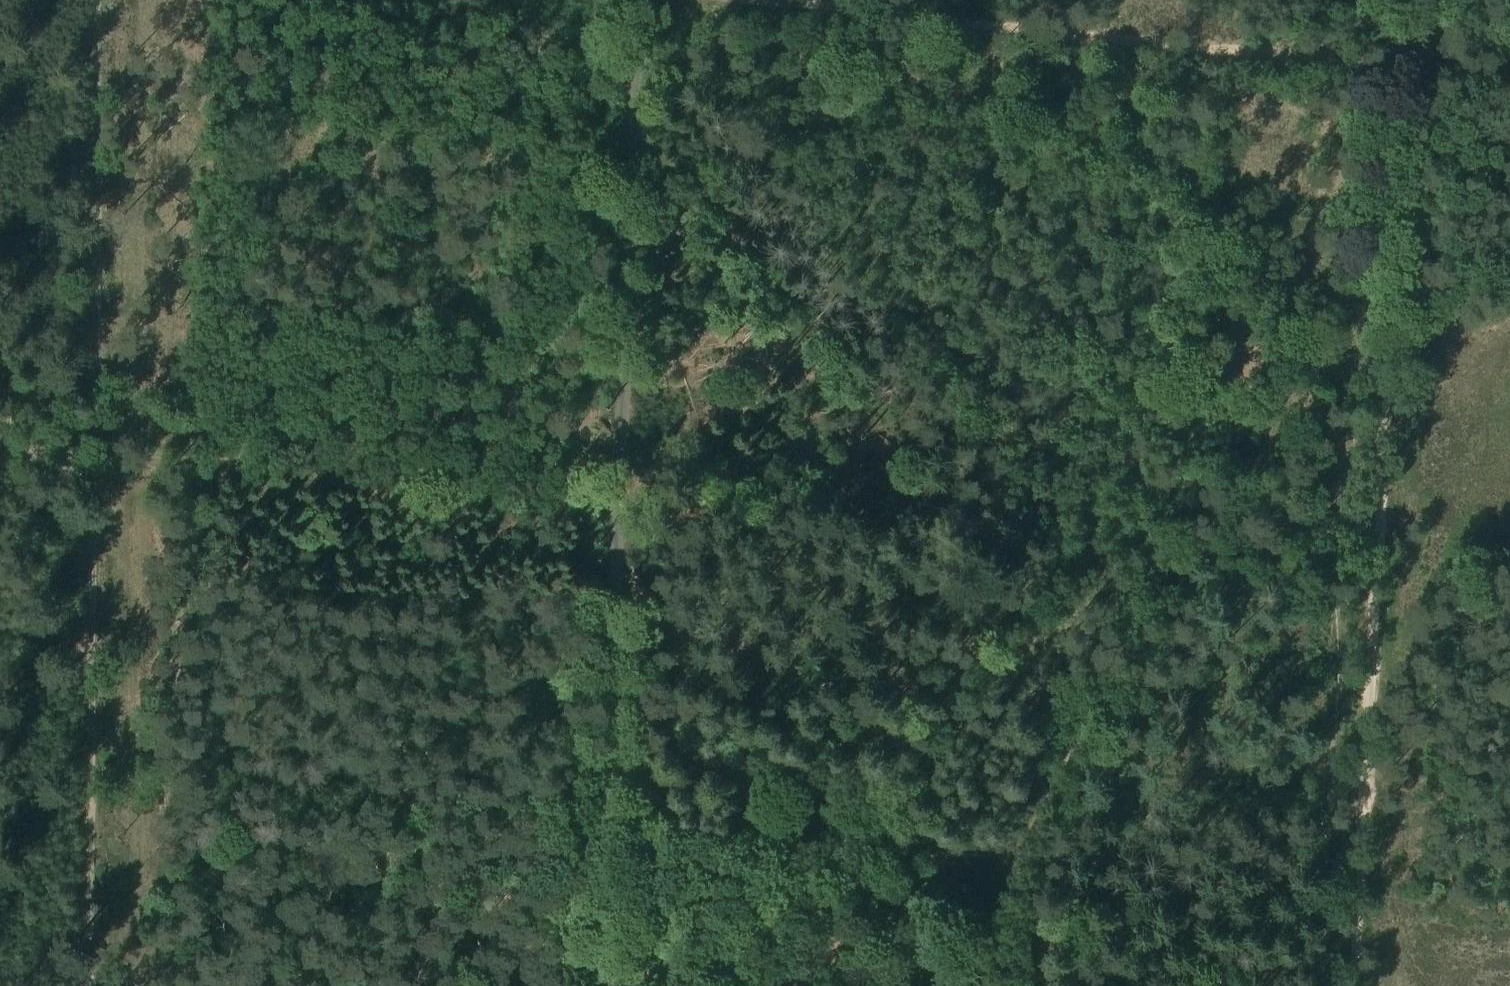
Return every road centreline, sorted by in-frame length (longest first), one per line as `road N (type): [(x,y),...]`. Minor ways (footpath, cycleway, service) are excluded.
road 1 (unclassified): [(648,0),(599,985)]
road 2 (track): [(88,985),(109,0)]
road 3 (track): [(1388,260),(1340,293),(1152,619),(1056,757),(1012,857),(971,985)]
road 4 (track): [(1351,985),(1364,768),(1371,341),(1388,260)]
road 5 (track): [(763,0),(1385,65)]
road 6 (track): [(619,506),(444,497),(136,458),(97,464),(0,439)]
road 7 (track): [(1388,260),(1385,65)]

